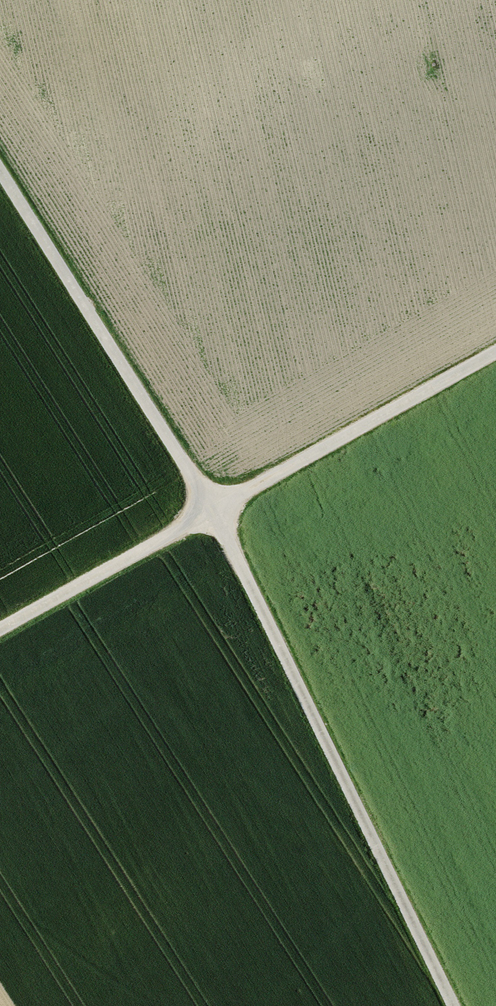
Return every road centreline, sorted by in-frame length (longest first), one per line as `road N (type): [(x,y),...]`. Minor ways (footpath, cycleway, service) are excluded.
road 1 (track): [(0,171),(211,511),(451,1005)]
road 2 (track): [(495,353),(0,630)]

